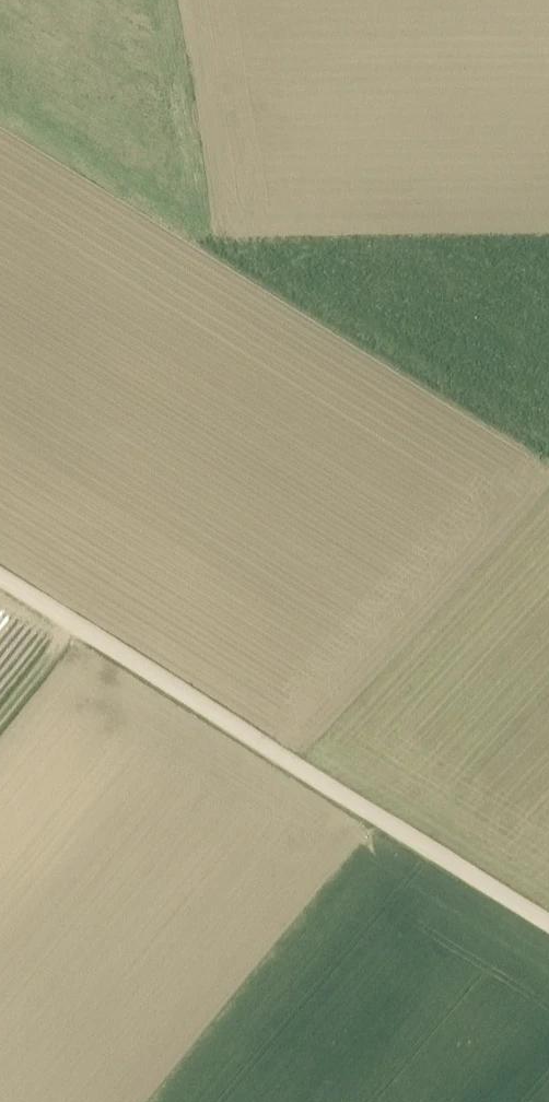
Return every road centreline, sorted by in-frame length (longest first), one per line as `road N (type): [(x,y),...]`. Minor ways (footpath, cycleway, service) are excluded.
road 1 (track): [(0,586),(548,923)]

